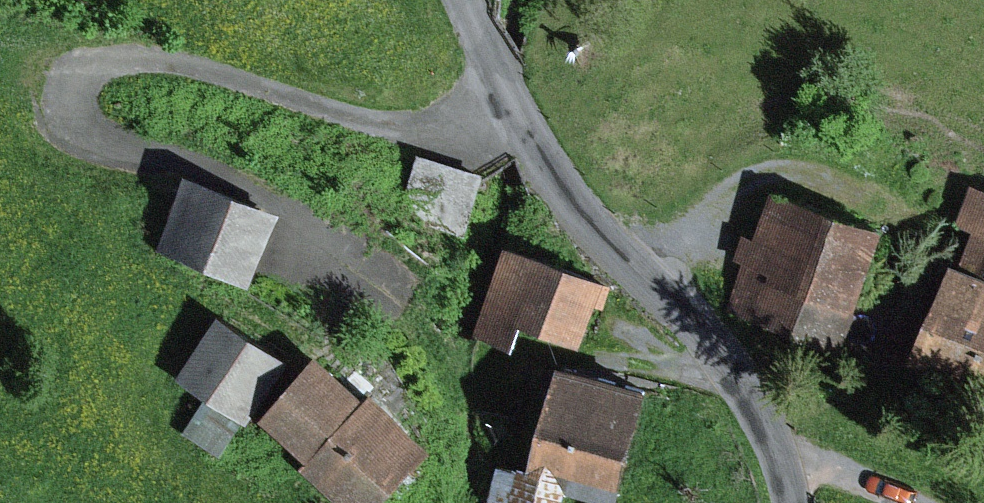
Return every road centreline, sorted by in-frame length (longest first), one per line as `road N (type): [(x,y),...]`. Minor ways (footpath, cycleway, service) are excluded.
road 1 (unclassified): [(466,0),(512,105),(556,178),(619,255),(722,352),(765,427),(791,502)]

